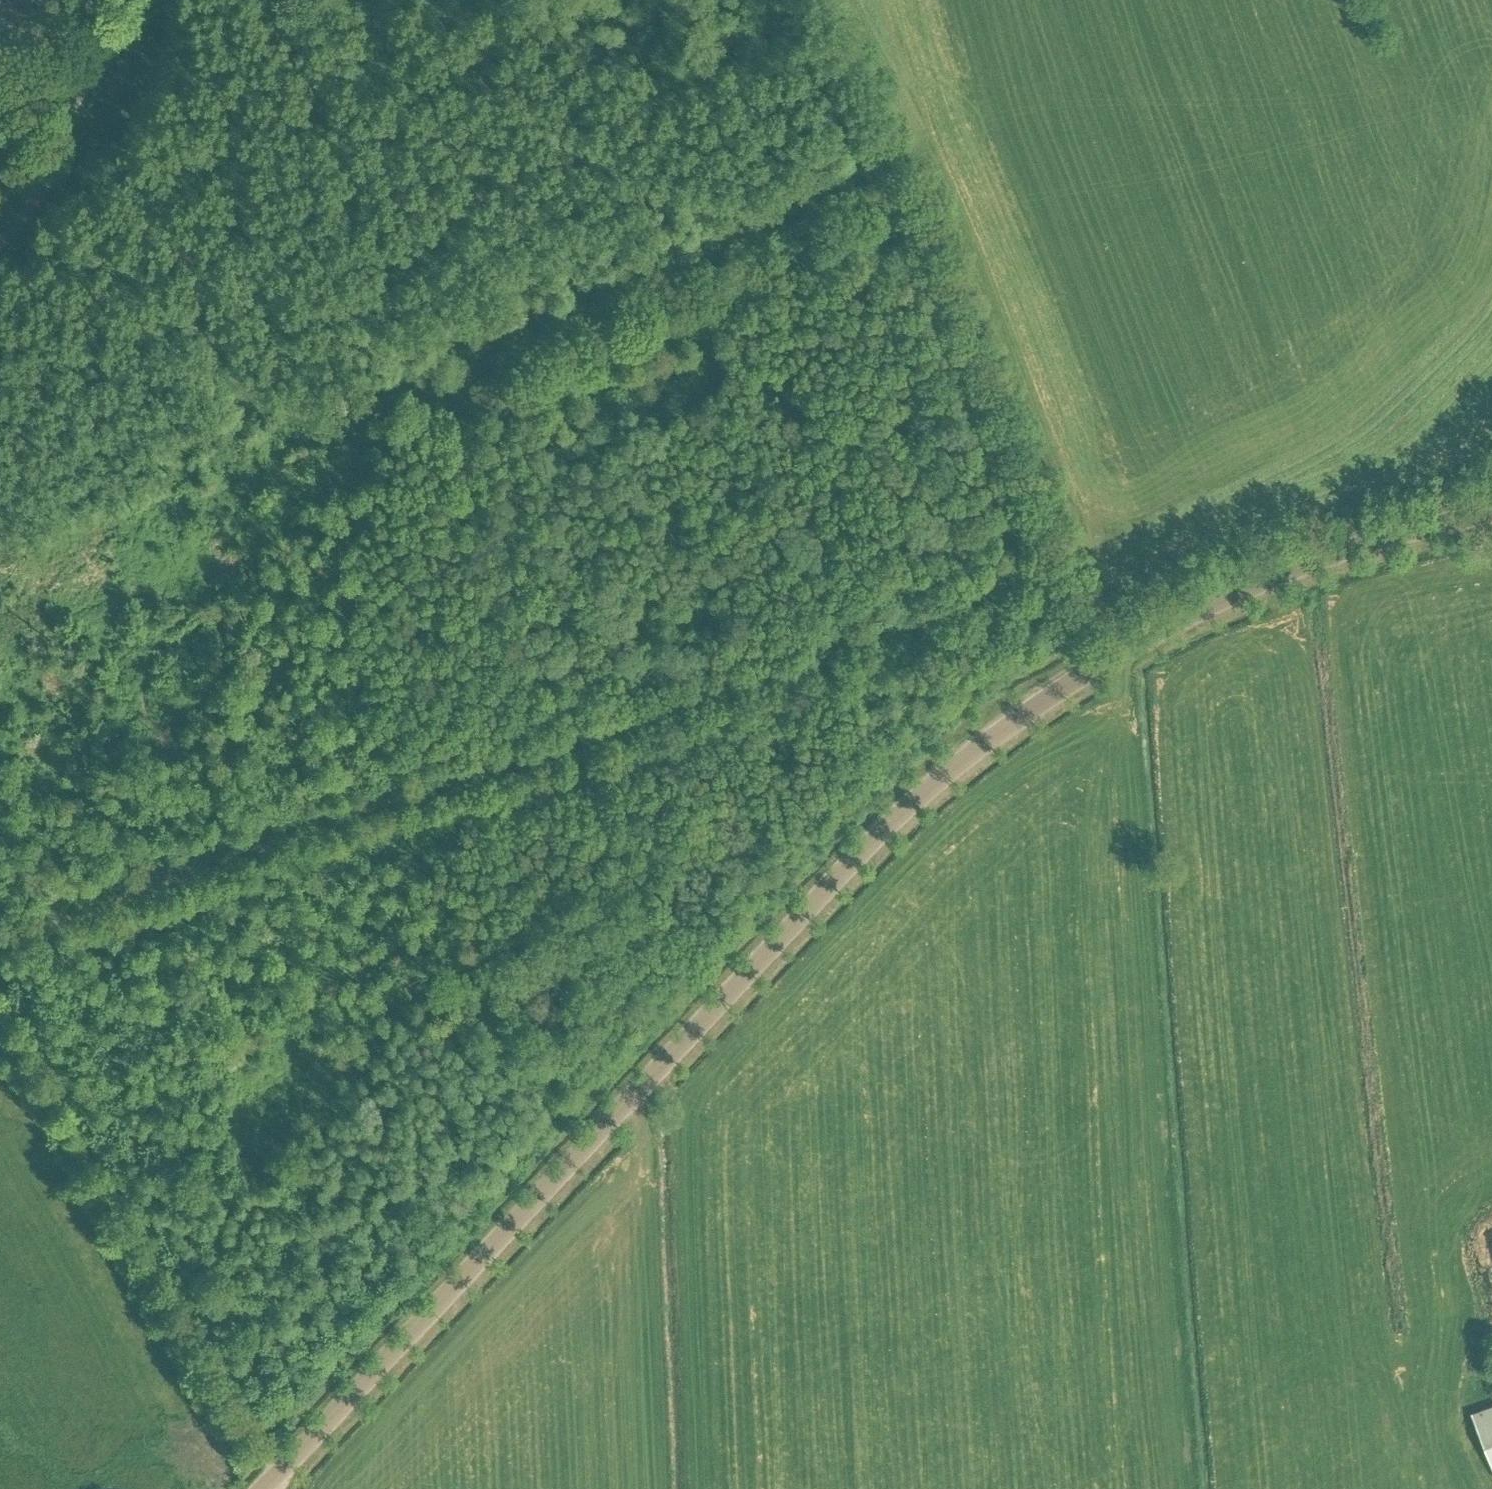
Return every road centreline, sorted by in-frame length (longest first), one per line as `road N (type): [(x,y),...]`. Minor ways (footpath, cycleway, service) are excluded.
road 1 (track): [(0,941),(1029,577),(1040,565),(1040,514),(905,200),(861,177),(782,0)]
road 2 (tertiary): [(262,1488),(883,829),(968,756),(1087,672),(1232,596),(1359,548),(1491,512)]
road 3 (track): [(873,184),(373,412),(320,422),(235,369),(186,254),(74,123)]
road 4 (track): [(0,984),(278,1473),(277,1488)]

